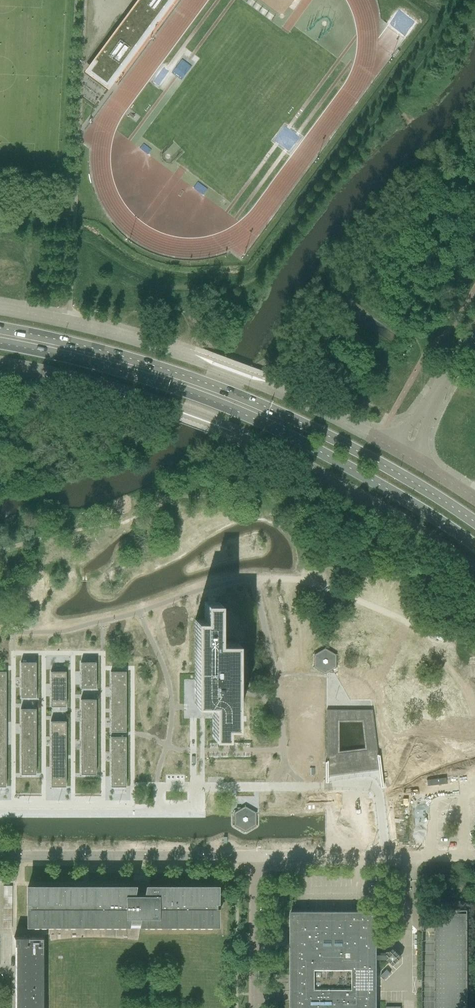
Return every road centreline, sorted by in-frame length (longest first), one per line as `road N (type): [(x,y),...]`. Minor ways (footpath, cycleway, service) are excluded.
road 1 (unclassified): [(0,360),(227,428),(377,502),(474,572)]
road 2 (primary): [(0,343),(111,368),(239,413),(391,491),(474,546)]
road 3 (primary): [(474,523),(364,454),(246,399),(116,354),(0,328)]
road 4 (unclassified): [(404,453),(213,365),(0,308)]
road 5 (unclassified): [(258,856),(0,856)]
road 6 (track): [(252,580),(308,582),(441,636)]
road 7 (unclassified): [(412,856),(258,856)]
road 8 (unclassified): [(257,1007),(258,856)]
road 9 (unclassified): [(412,1007),(412,856)]
road 10 (unclassified): [(404,453),(474,332)]

